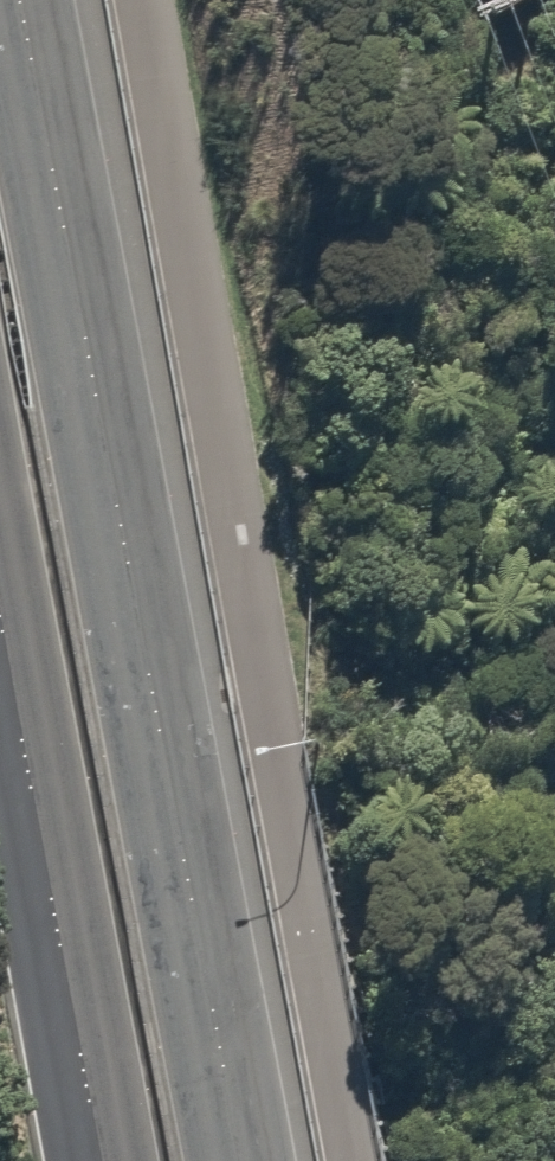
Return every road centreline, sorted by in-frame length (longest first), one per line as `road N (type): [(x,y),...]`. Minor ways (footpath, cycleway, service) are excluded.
road 1 (secondary): [(20,0),(241,1160)]
road 2 (secondary): [(100,1160),(0,624)]

